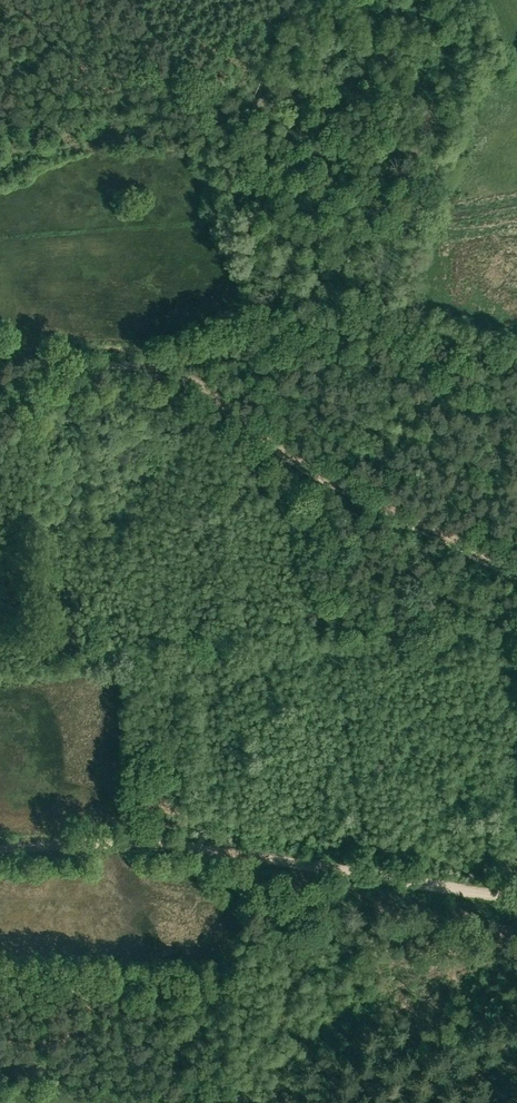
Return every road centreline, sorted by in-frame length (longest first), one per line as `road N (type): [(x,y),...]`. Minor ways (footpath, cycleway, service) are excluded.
road 1 (track): [(296,460),(194,383),(157,367),(39,364),(0,375)]
road 2 (track): [(0,841),(145,834),(323,864)]
road 3 (track): [(516,569),(296,460)]
road 4 (track): [(370,872),(516,897)]

